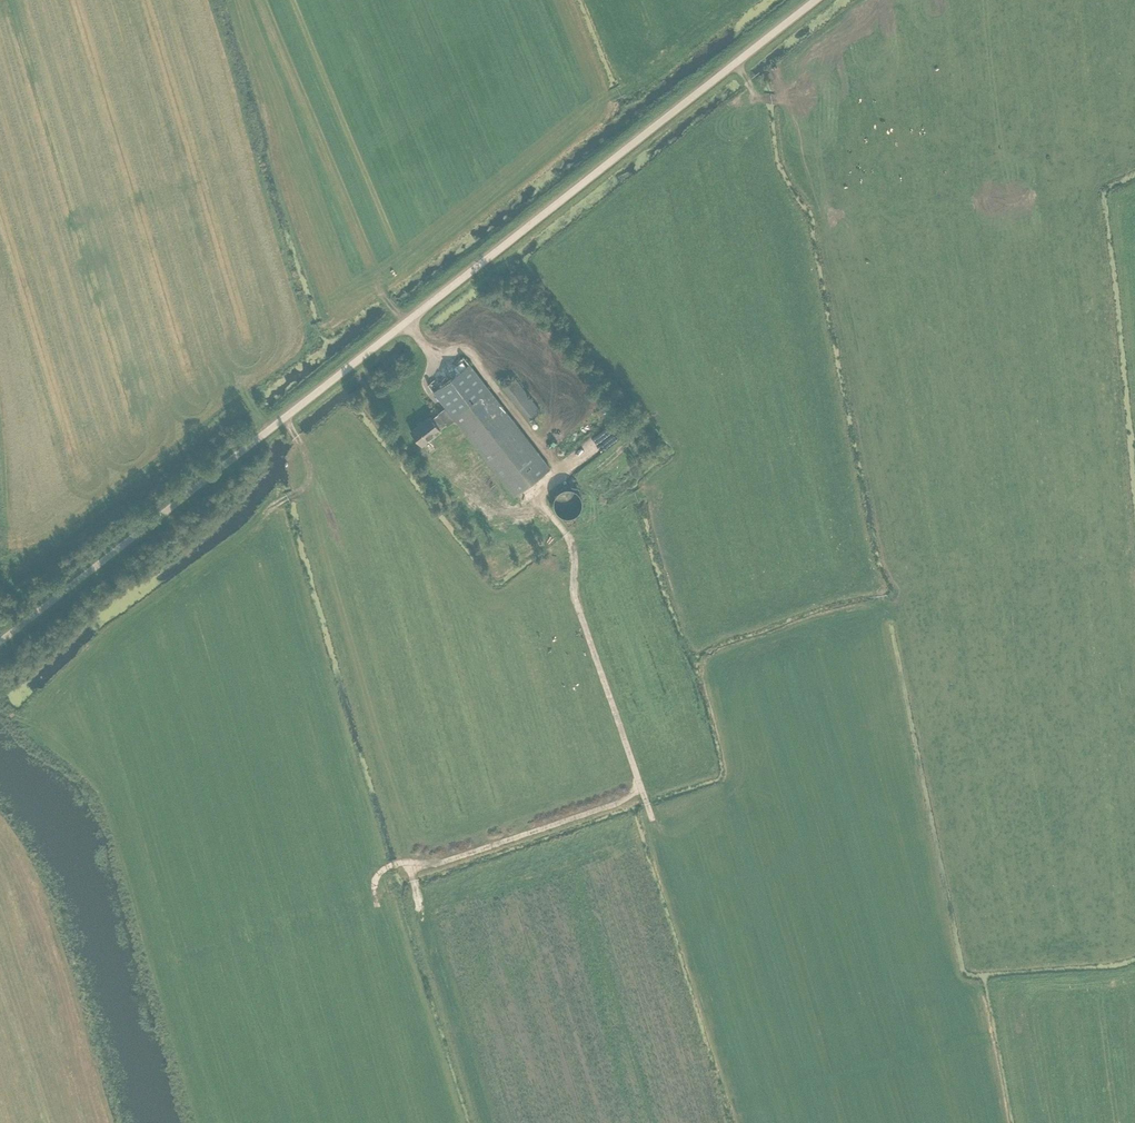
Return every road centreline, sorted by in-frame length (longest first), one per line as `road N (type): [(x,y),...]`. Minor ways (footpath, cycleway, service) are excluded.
road 1 (unclassified): [(0,642),(820,0)]
road 2 (track): [(552,460),(561,473),(534,489),(569,535),(577,601),(652,818)]
road 3 (track): [(639,779),(618,805),(444,864),(387,867),(375,878),(374,901)]

